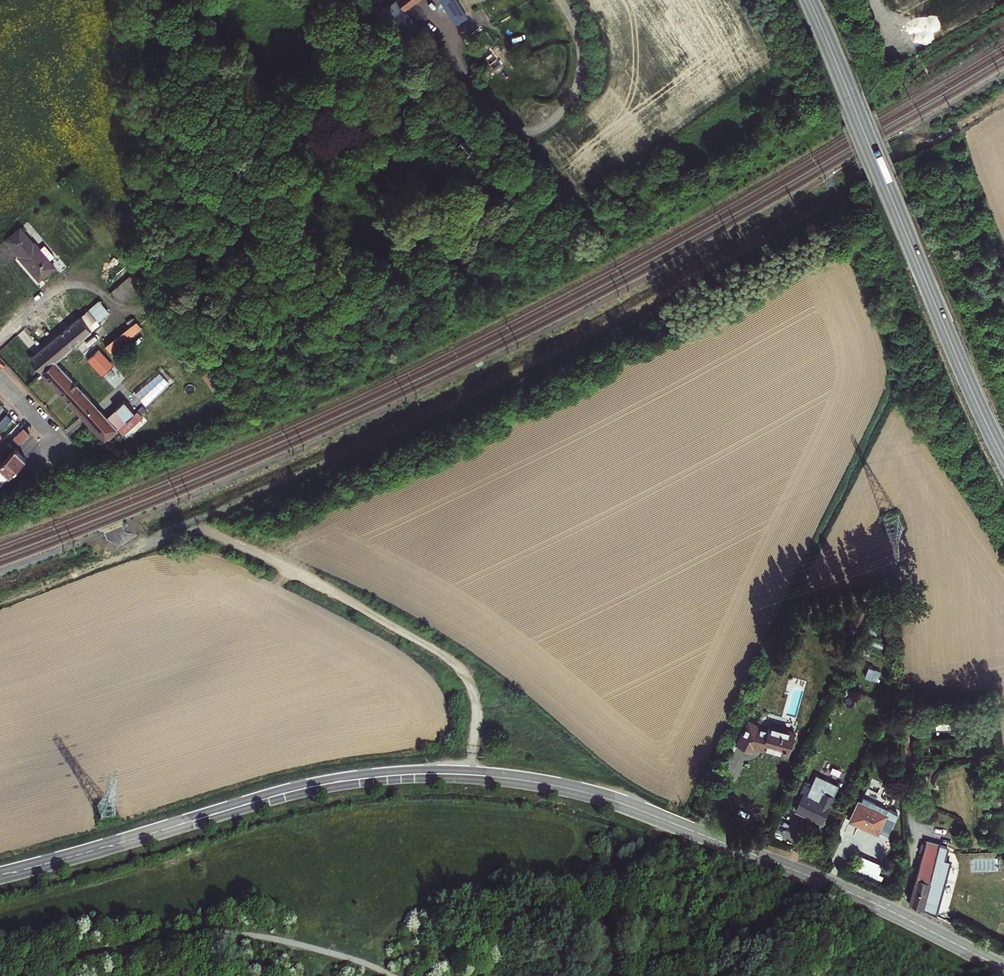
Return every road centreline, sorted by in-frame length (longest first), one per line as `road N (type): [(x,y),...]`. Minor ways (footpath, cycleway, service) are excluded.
road 1 (unclassified): [(0,876),(301,789),(396,774),(494,775),(640,808),(872,900),(1003,968)]
road 2 (tertiary): [(809,0),(1003,459)]
road 3 (track): [(469,773),(475,703),(454,664),(199,521)]
road 4 (residential): [(454,48),(499,118),(520,129),(536,127),(566,104),(578,81),(579,36),(560,0)]

